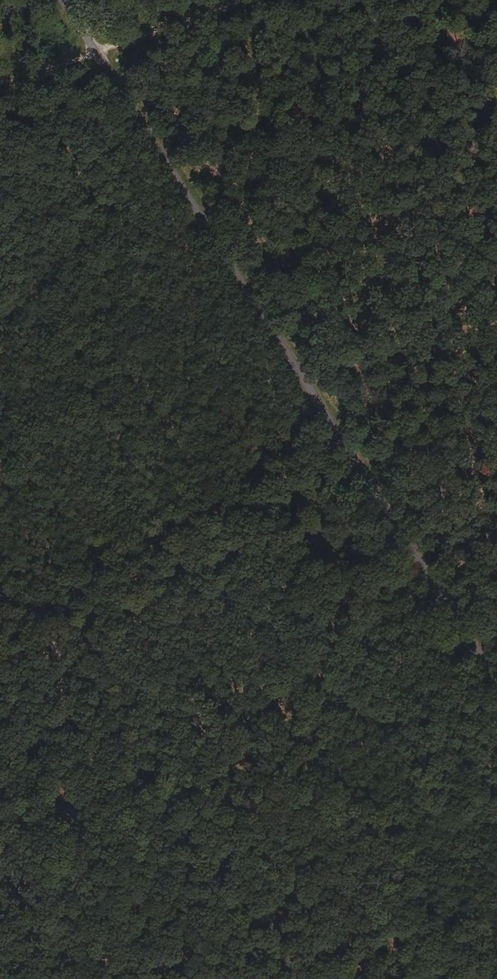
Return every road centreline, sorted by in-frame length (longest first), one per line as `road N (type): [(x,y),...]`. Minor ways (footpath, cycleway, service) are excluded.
road 1 (unclassified): [(496,685),(64,0)]
road 2 (track): [(239,0),(0,86)]

